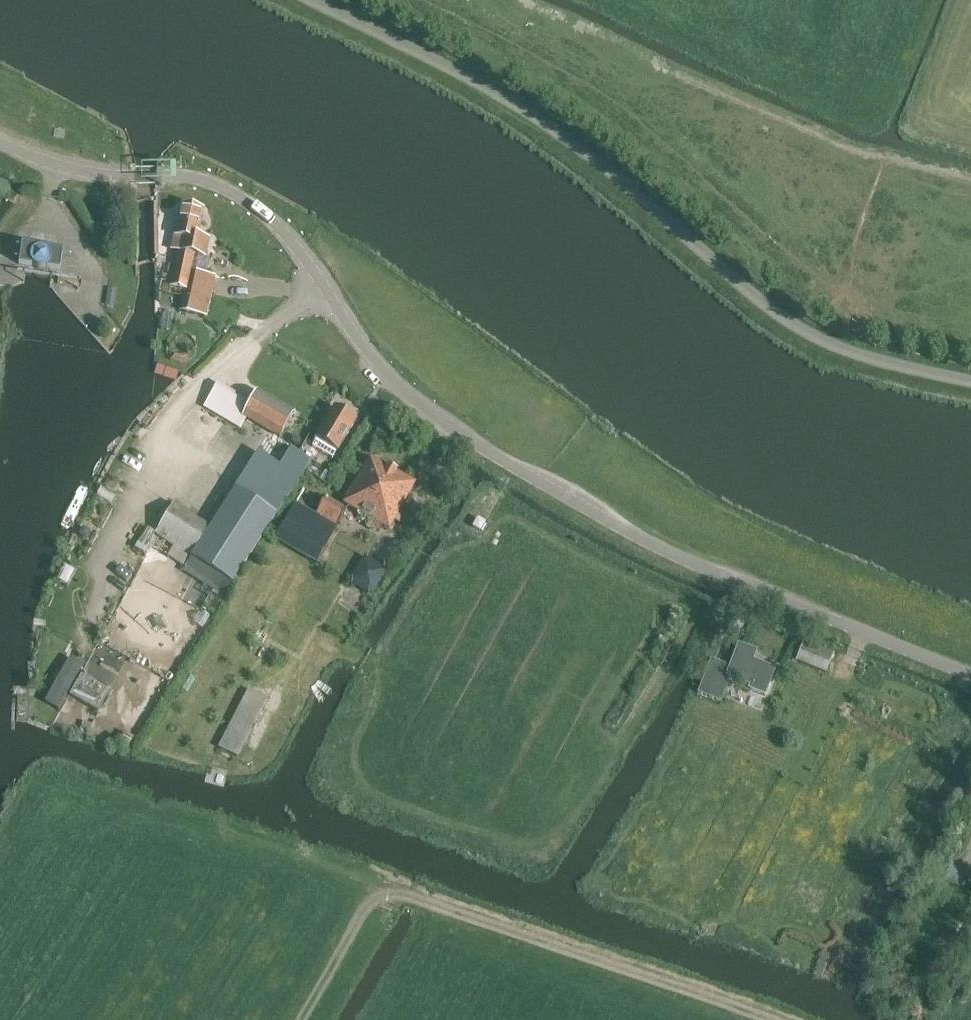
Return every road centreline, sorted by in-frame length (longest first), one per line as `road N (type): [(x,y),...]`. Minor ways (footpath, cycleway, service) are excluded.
road 1 (tertiary): [(970,674),(666,551),(465,436),(395,380),(298,248),(229,190),(190,178),(79,171),(0,142)]
road 2 (unclassified): [(970,381),(868,360),(810,336),(535,115),(313,0)]
road 3 (track): [(297,1019),(364,911),(385,895),(770,1019)]

